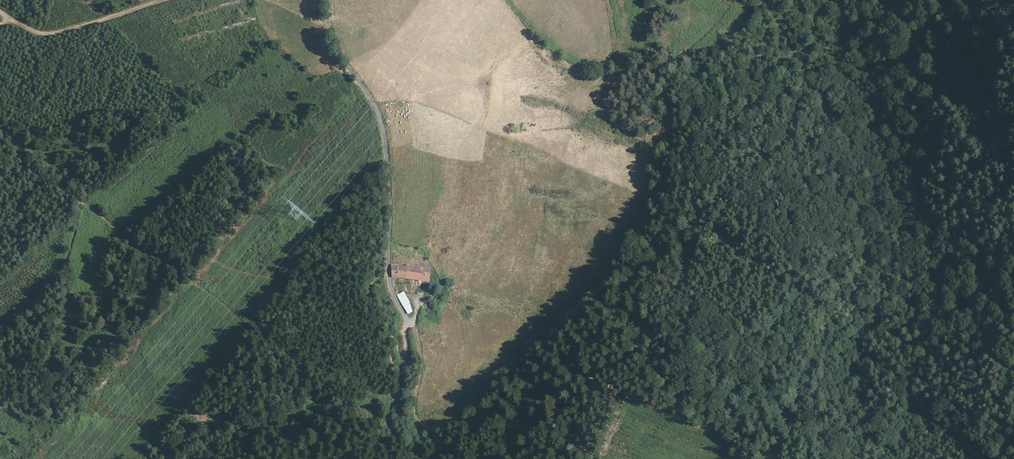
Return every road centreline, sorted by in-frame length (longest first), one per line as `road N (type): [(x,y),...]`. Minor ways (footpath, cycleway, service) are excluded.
road 1 (track): [(846,458),(798,412),(784,385),(798,288),(755,208),(732,196),(713,217),(658,335),(562,395),(432,428),(418,417),(421,370),(403,322)]
road 2 (track): [(0,167),(84,206),(172,266),(210,266),(319,296),(387,286)]
road 3 (track): [(90,210),(172,138),(185,134),(188,145),(170,161),(135,177),(140,183),(158,174),(186,149),(198,158),(125,233)]
road 4 (unclassified): [(403,322),(387,286),(382,125),(337,48),(327,0)]
road 5 (track): [(509,0),(563,59),(666,66),(730,9),(730,0)]

